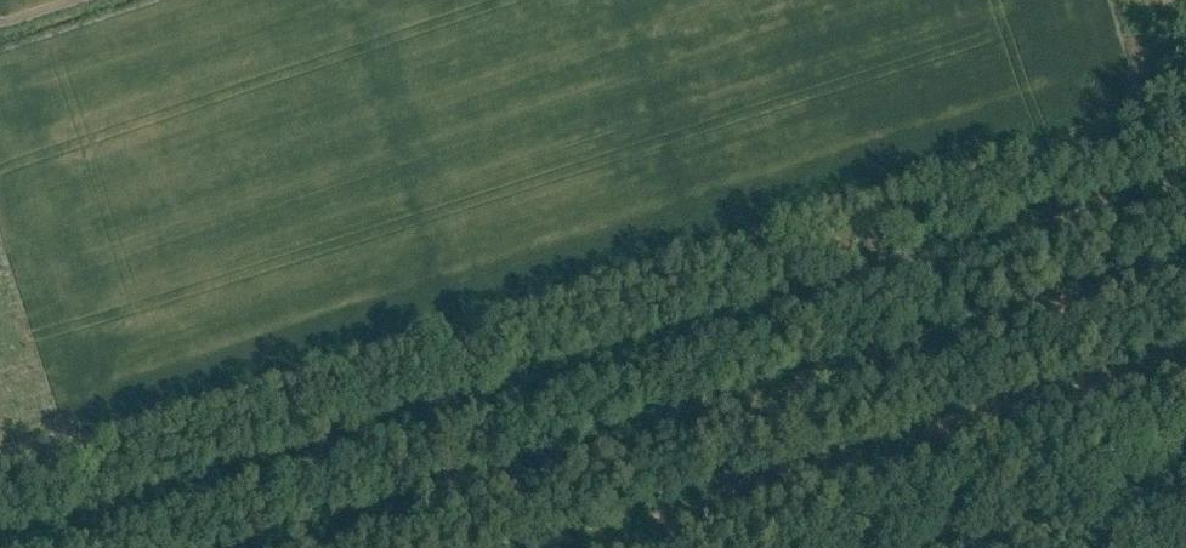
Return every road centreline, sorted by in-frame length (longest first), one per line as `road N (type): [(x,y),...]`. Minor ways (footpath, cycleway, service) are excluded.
road 1 (track): [(370,0),(439,192),(427,259),(394,301),(367,320),(0,439)]
road 2 (track): [(974,547),(1185,483)]

